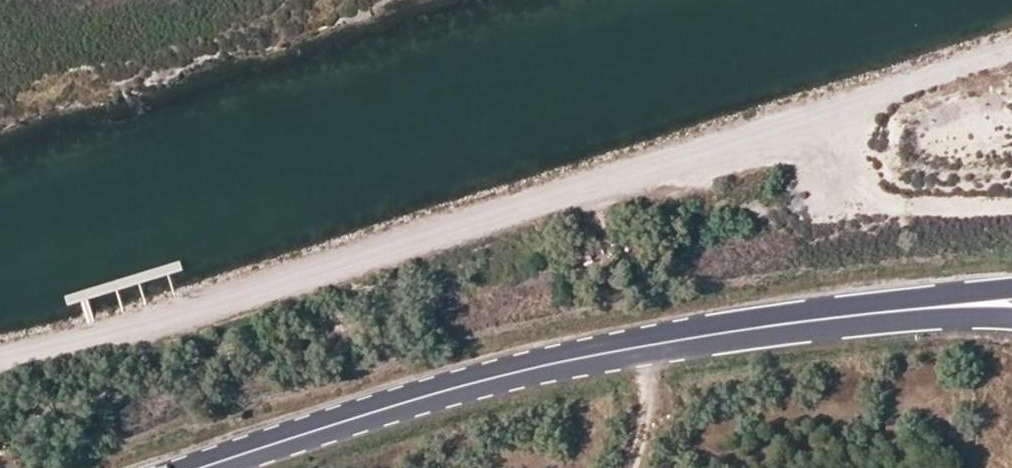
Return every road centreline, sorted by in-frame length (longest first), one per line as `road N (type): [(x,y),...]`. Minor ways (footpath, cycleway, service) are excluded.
road 1 (track): [(1011,47),(680,149),(149,329),(0,359)]
road 2 (trunk): [(198,467),(415,398),(589,354),(884,310)]
road 3 (trunk): [(1011,290),(884,310)]
road 4 (trunk): [(884,310),(1011,315)]

